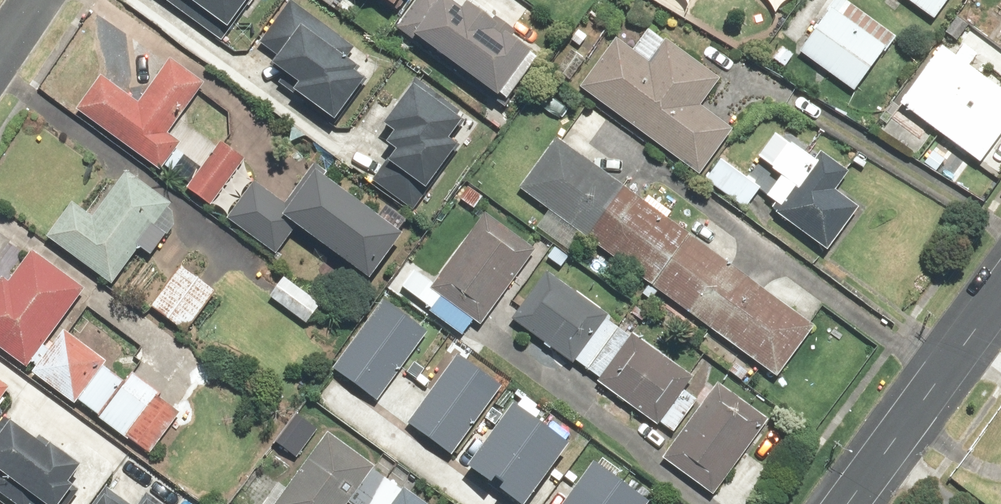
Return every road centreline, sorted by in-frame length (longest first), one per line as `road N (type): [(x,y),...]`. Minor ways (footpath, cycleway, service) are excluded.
road 1 (residential): [(1000,293),(845,503)]
road 2 (residential): [(325,390),(481,503)]

